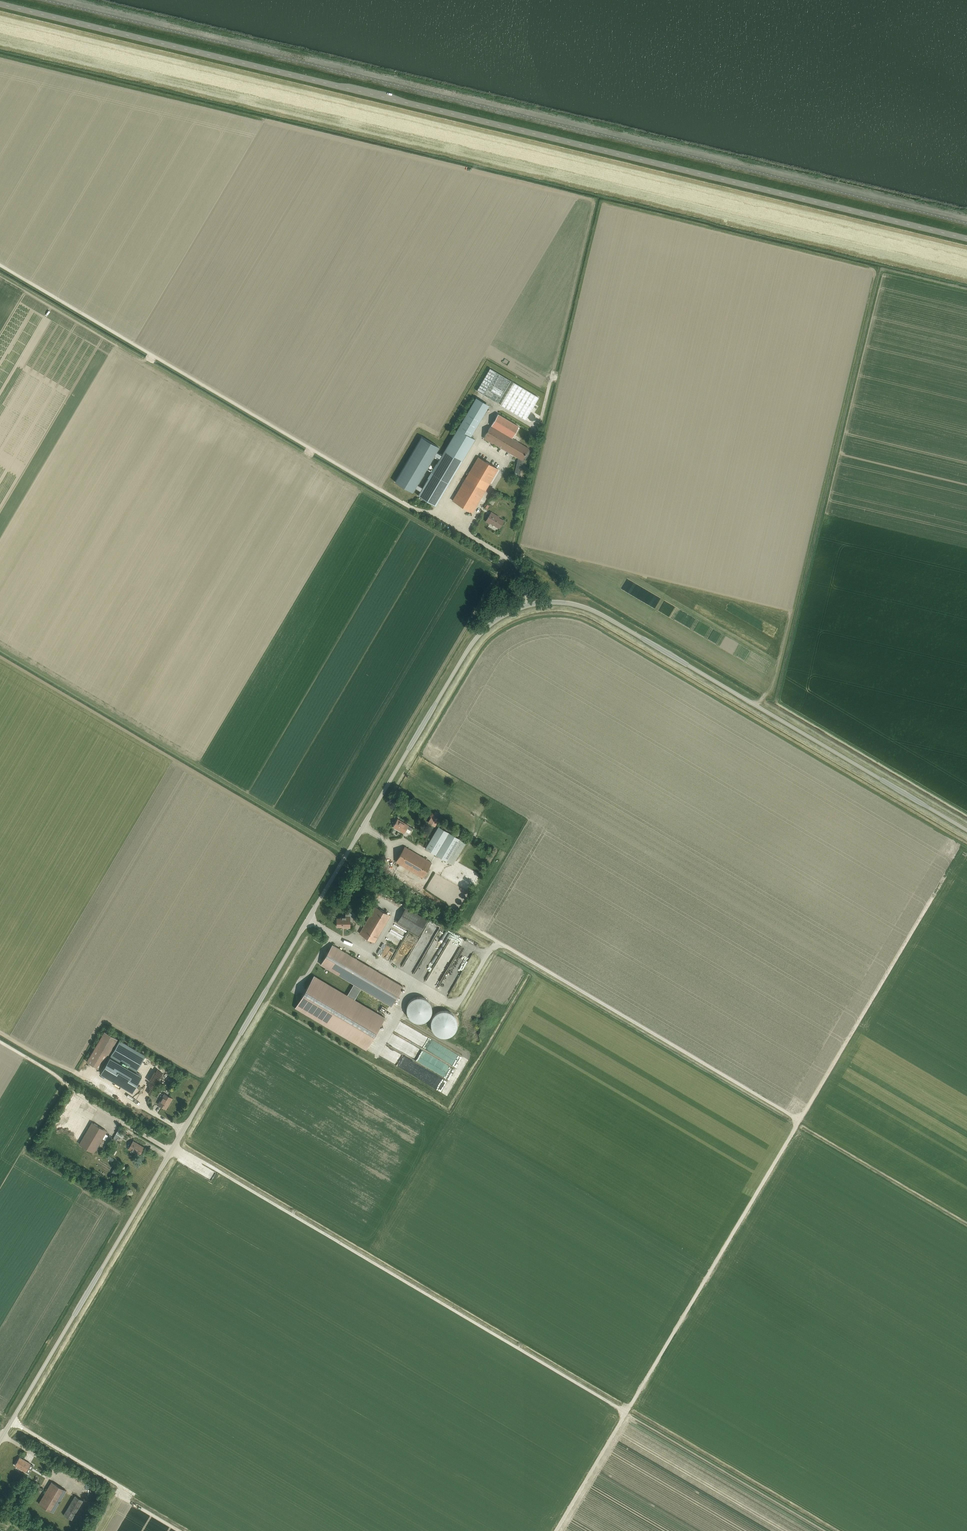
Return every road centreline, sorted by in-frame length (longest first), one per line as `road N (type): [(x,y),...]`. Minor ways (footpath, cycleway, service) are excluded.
road 1 (unclassified): [(0,1440),(470,646),(497,619),(548,603),(592,611),(966,830)]
road 2 (tertiary): [(966,240),(0,5)]
road 3 (track): [(932,898),(556,1530)]
road 4 (track): [(626,1412),(174,1146)]
road 5 (track): [(467,924),(799,1120)]

